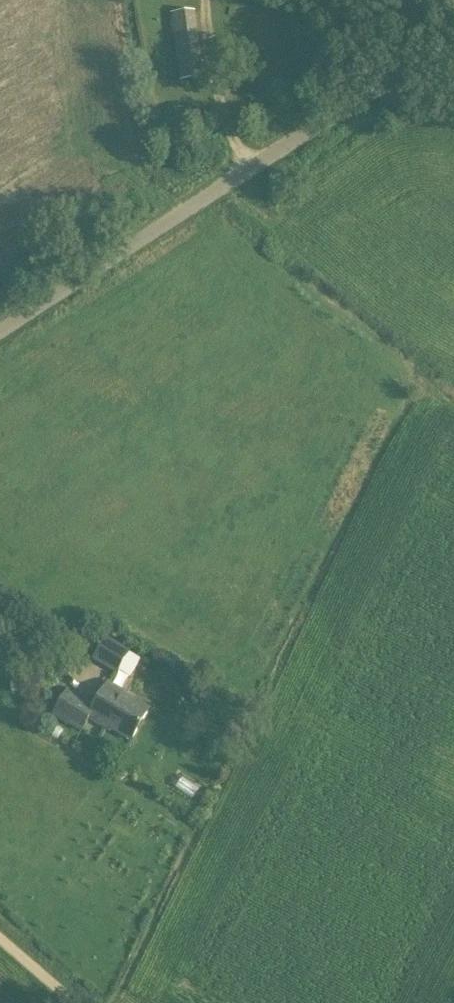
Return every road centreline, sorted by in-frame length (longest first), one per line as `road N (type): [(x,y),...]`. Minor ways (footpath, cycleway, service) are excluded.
road 1 (unclassified): [(0,330),(453,37)]

